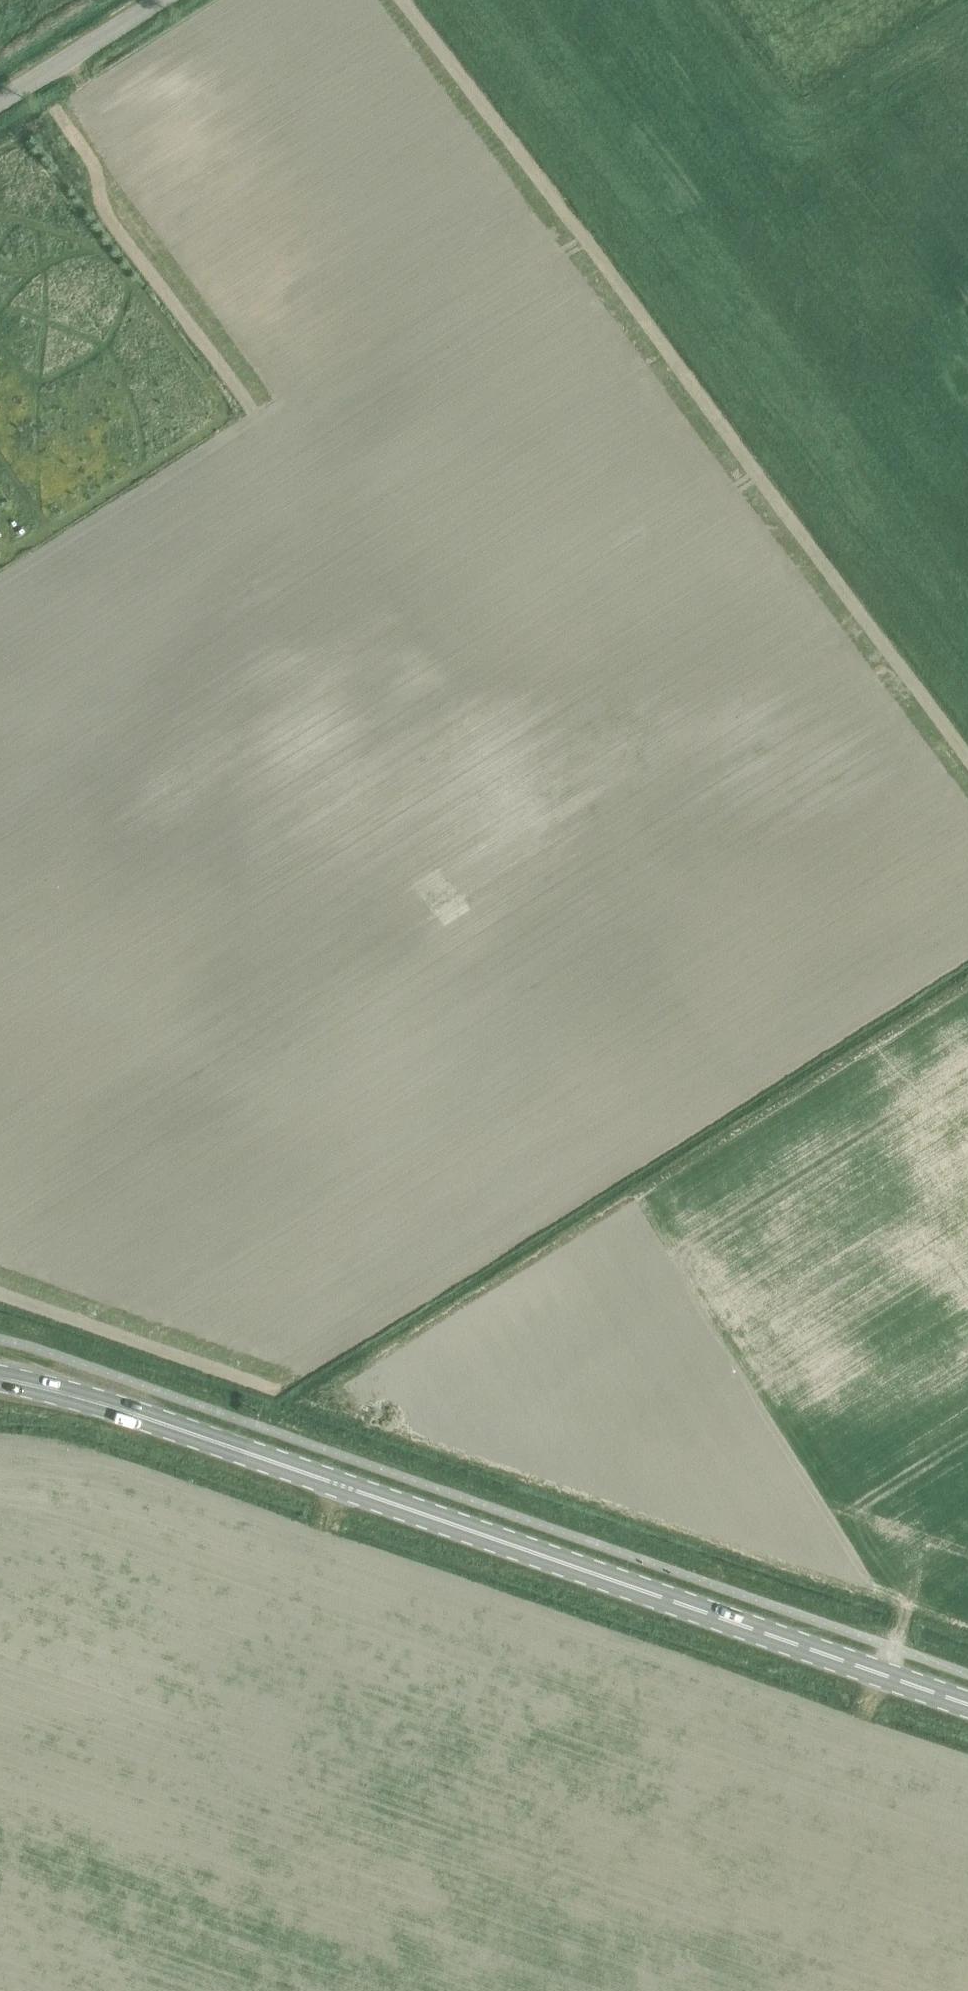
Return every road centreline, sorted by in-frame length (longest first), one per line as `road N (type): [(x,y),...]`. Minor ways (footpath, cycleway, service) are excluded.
road 1 (primary): [(0,1378),(112,1406),(967,1703)]
road 2 (unclassified): [(0,104),(163,0)]

